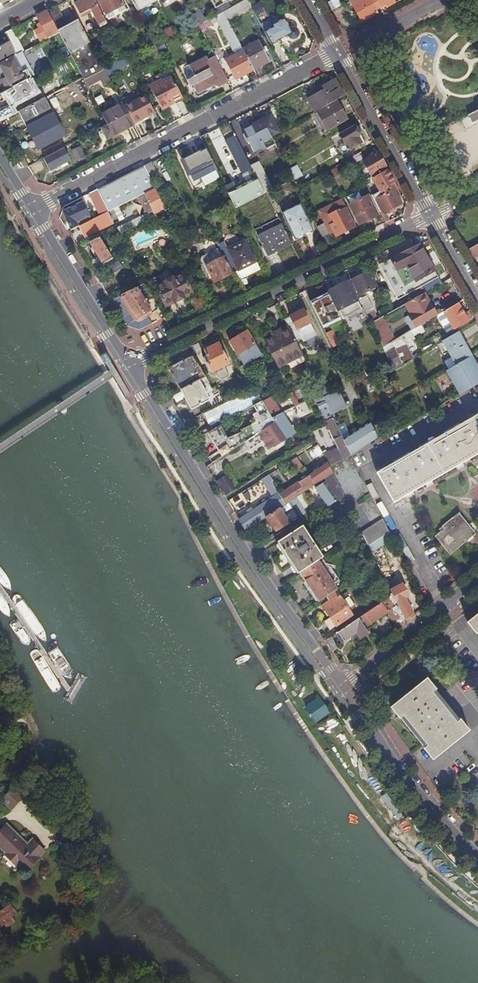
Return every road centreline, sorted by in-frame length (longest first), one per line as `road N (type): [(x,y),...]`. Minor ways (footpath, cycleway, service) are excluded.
road 1 (tertiary): [(345,687),(226,523),(129,362)]
road 2 (residential): [(33,210),(336,54)]
road 3 (residential): [(129,362),(431,216)]
road 4 (tertiary): [(477,854),(432,808),(345,687)]
road 5 (residential): [(336,54),(431,216)]
road 6 (tertiary): [(129,362),(33,210)]
road 7 (residential): [(477,578),(345,687)]

